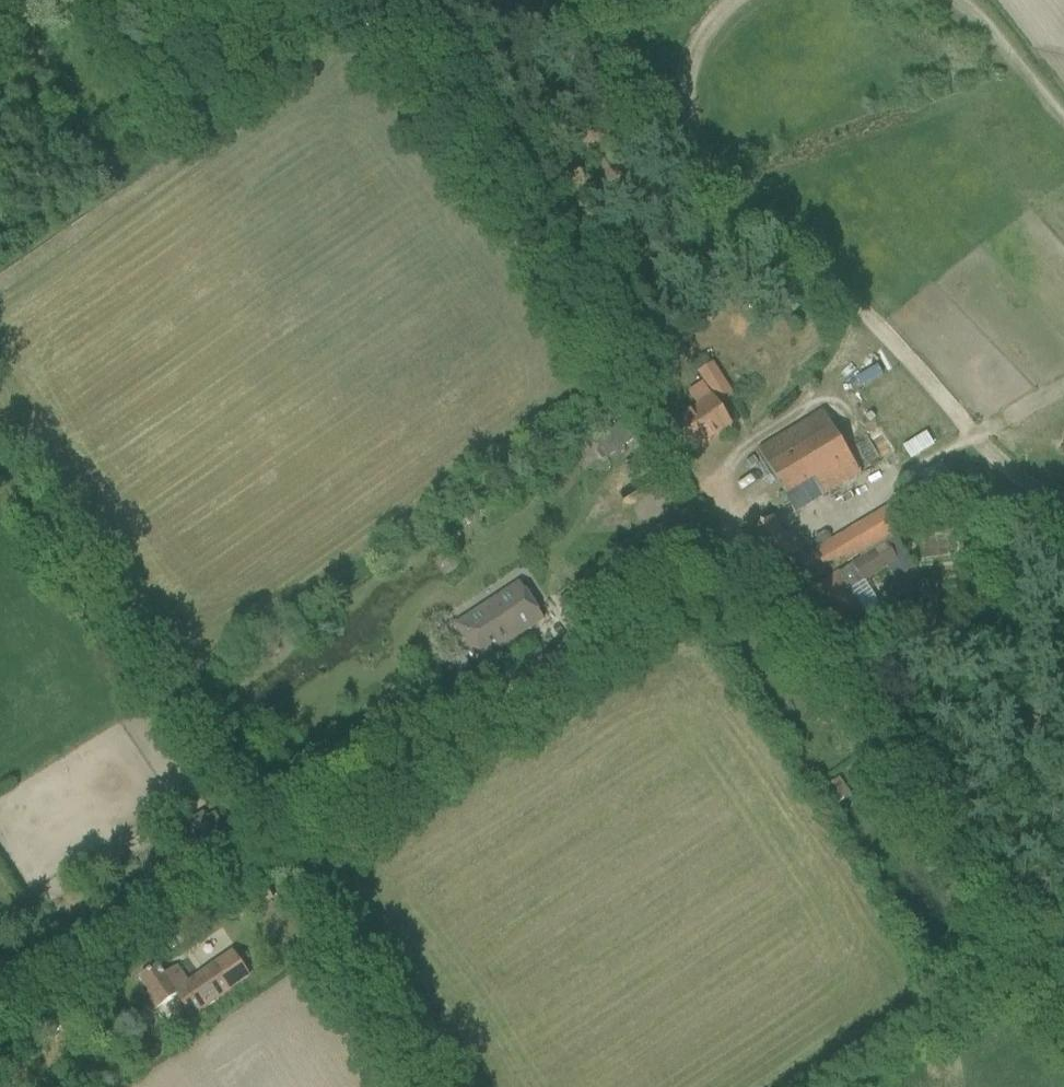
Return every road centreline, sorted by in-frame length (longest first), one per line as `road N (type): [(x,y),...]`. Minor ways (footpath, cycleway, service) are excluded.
road 1 (track): [(0,1032),(671,605),(738,542),(371,0)]
road 2 (track): [(0,460),(267,860)]
road 3 (track): [(888,764),(738,542)]
road 4 (track): [(33,0),(33,147),(0,172)]

